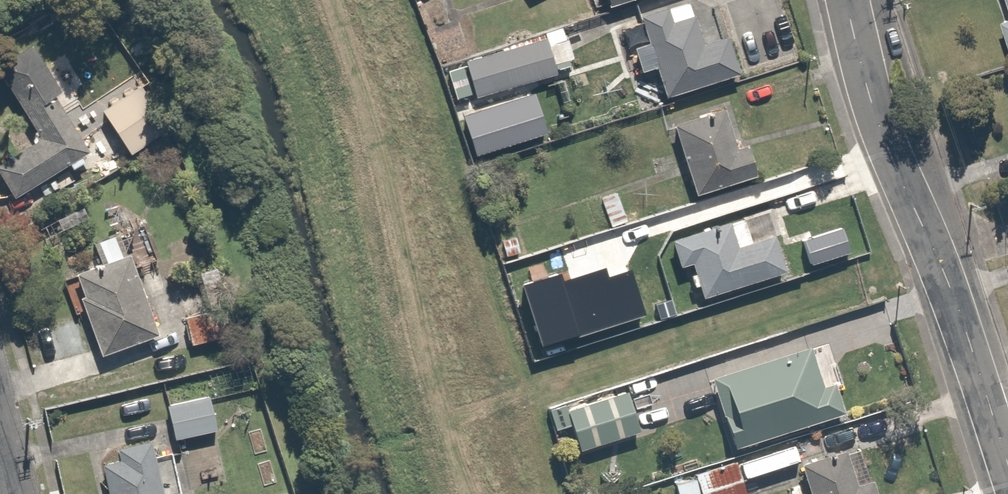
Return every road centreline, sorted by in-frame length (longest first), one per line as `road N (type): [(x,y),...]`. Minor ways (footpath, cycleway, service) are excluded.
road 1 (tertiary): [(1007,460),(942,264),(885,136),(847,0)]

